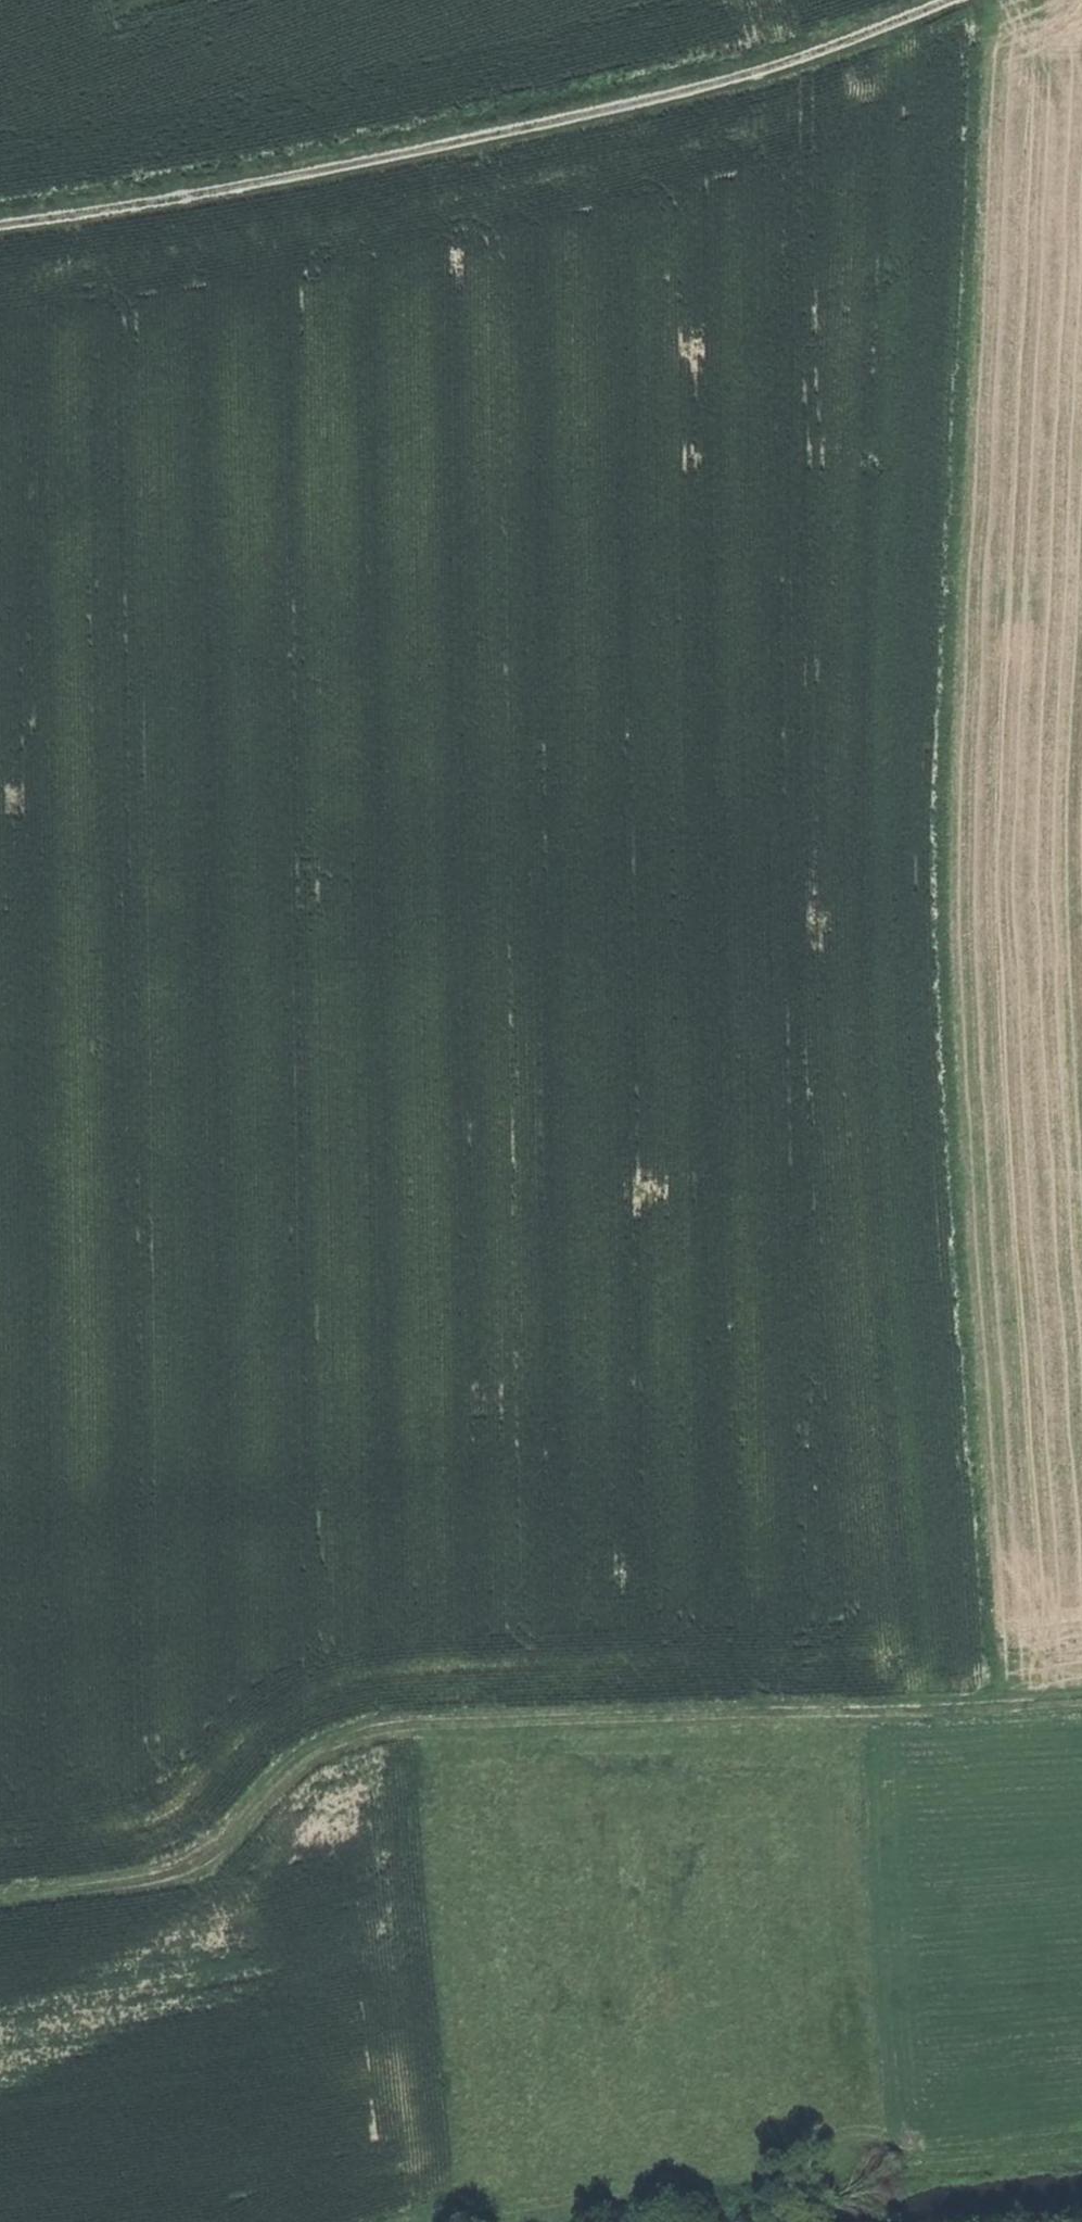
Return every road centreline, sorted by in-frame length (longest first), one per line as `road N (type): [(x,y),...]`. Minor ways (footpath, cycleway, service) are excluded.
road 1 (track): [(0,1892),(199,1866),(258,1808),(287,1760),(372,1729),(1081,1701)]
road 2 (track): [(0,225),(501,134),(809,60),(949,0)]

